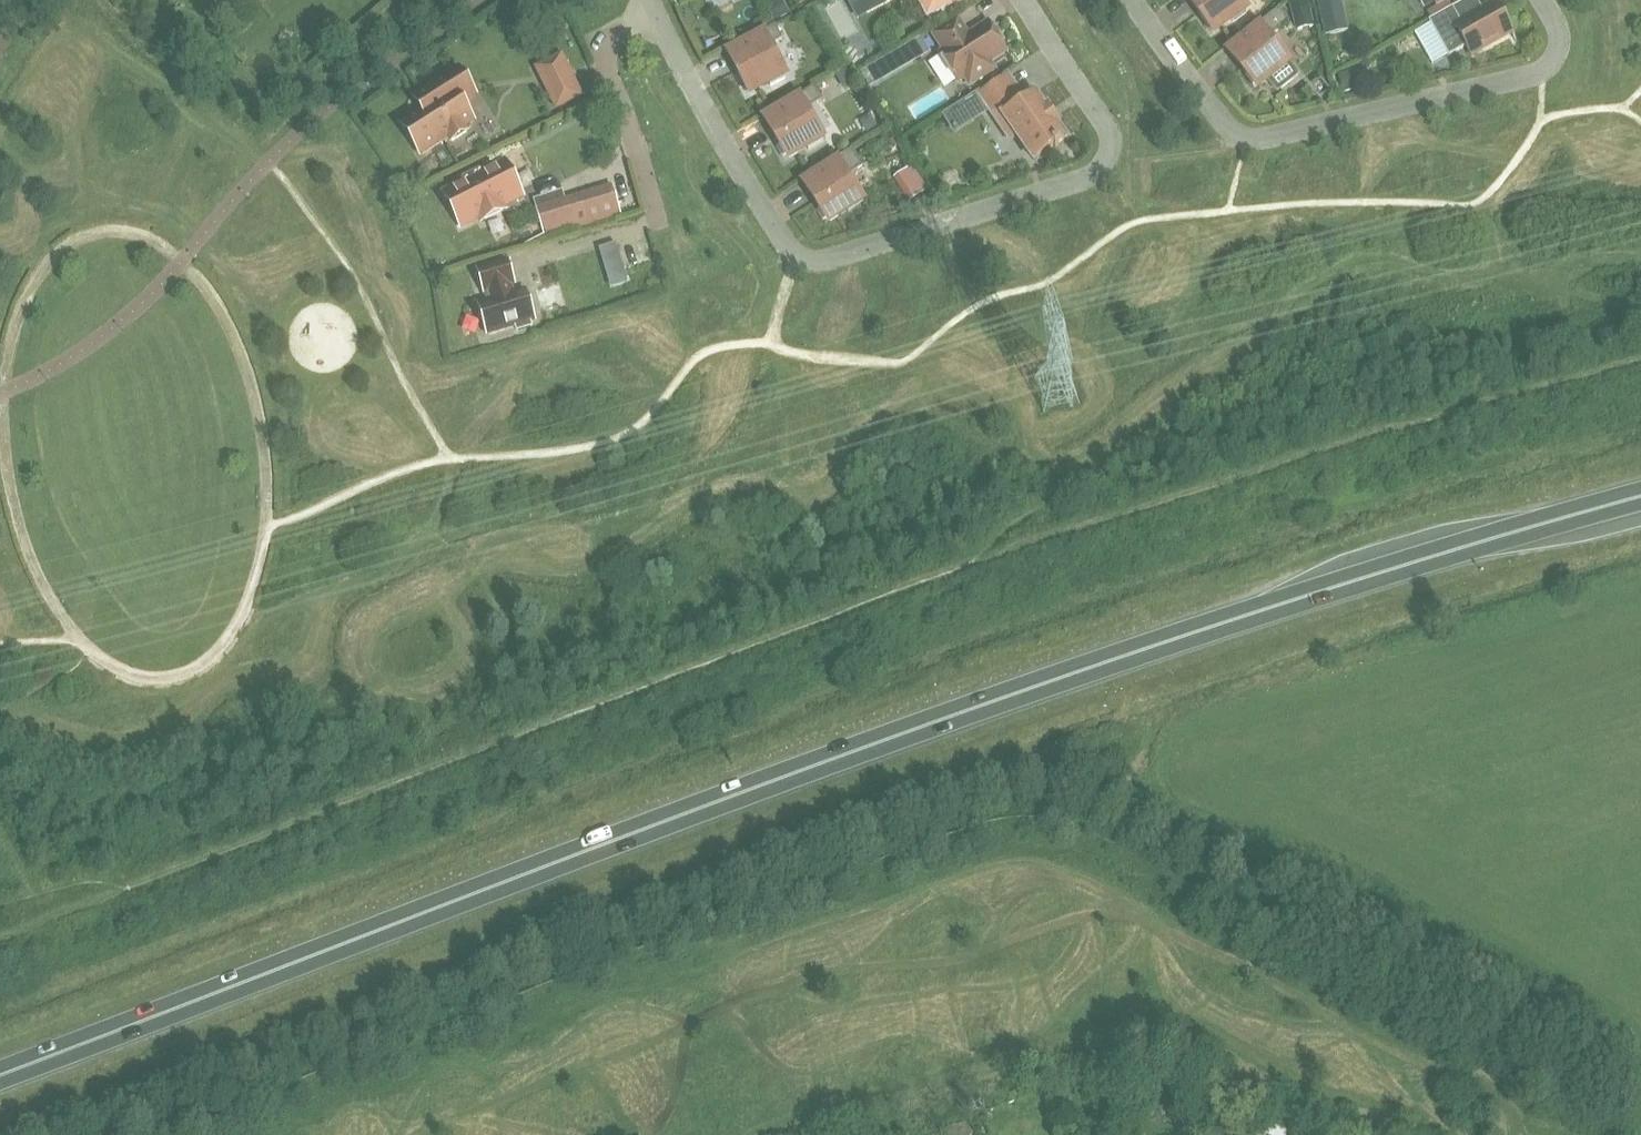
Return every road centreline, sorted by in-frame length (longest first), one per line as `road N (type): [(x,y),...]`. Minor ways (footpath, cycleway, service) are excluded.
road 1 (trunk): [(0,1079),(1120,661),(1640,498)]
road 2 (residential): [(1023,0),(1105,129),(1109,165),(1095,181),(827,262),(799,259),(787,249),(654,17)]
road 3 (residential): [(1541,0),(1560,39),(1558,60),(1545,76),(1259,143),(1226,127),(1132,0)]
road 4 (residential): [(661,228),(599,44),(654,17)]

